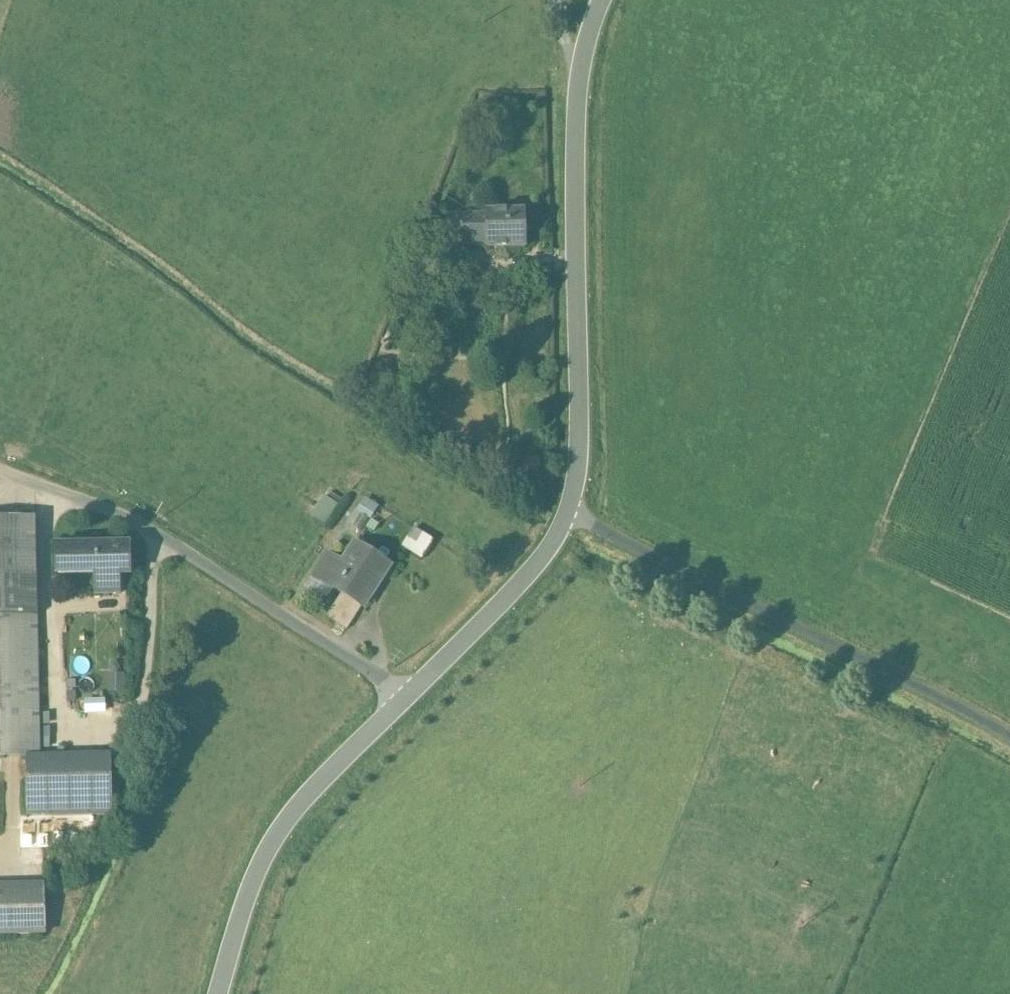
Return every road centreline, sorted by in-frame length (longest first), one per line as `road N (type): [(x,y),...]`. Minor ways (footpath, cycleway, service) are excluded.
road 1 (tertiary): [(605,0),(590,25),(581,98),(584,473),(574,517)]
road 2 (unclassified): [(1009,735),(574,517)]
road 3 (residential): [(407,699),(142,525),(0,466)]
road 4 (tertiary): [(407,699),(259,860),(217,993)]
road 5 (tertiary): [(574,517),(540,573),(407,699)]

